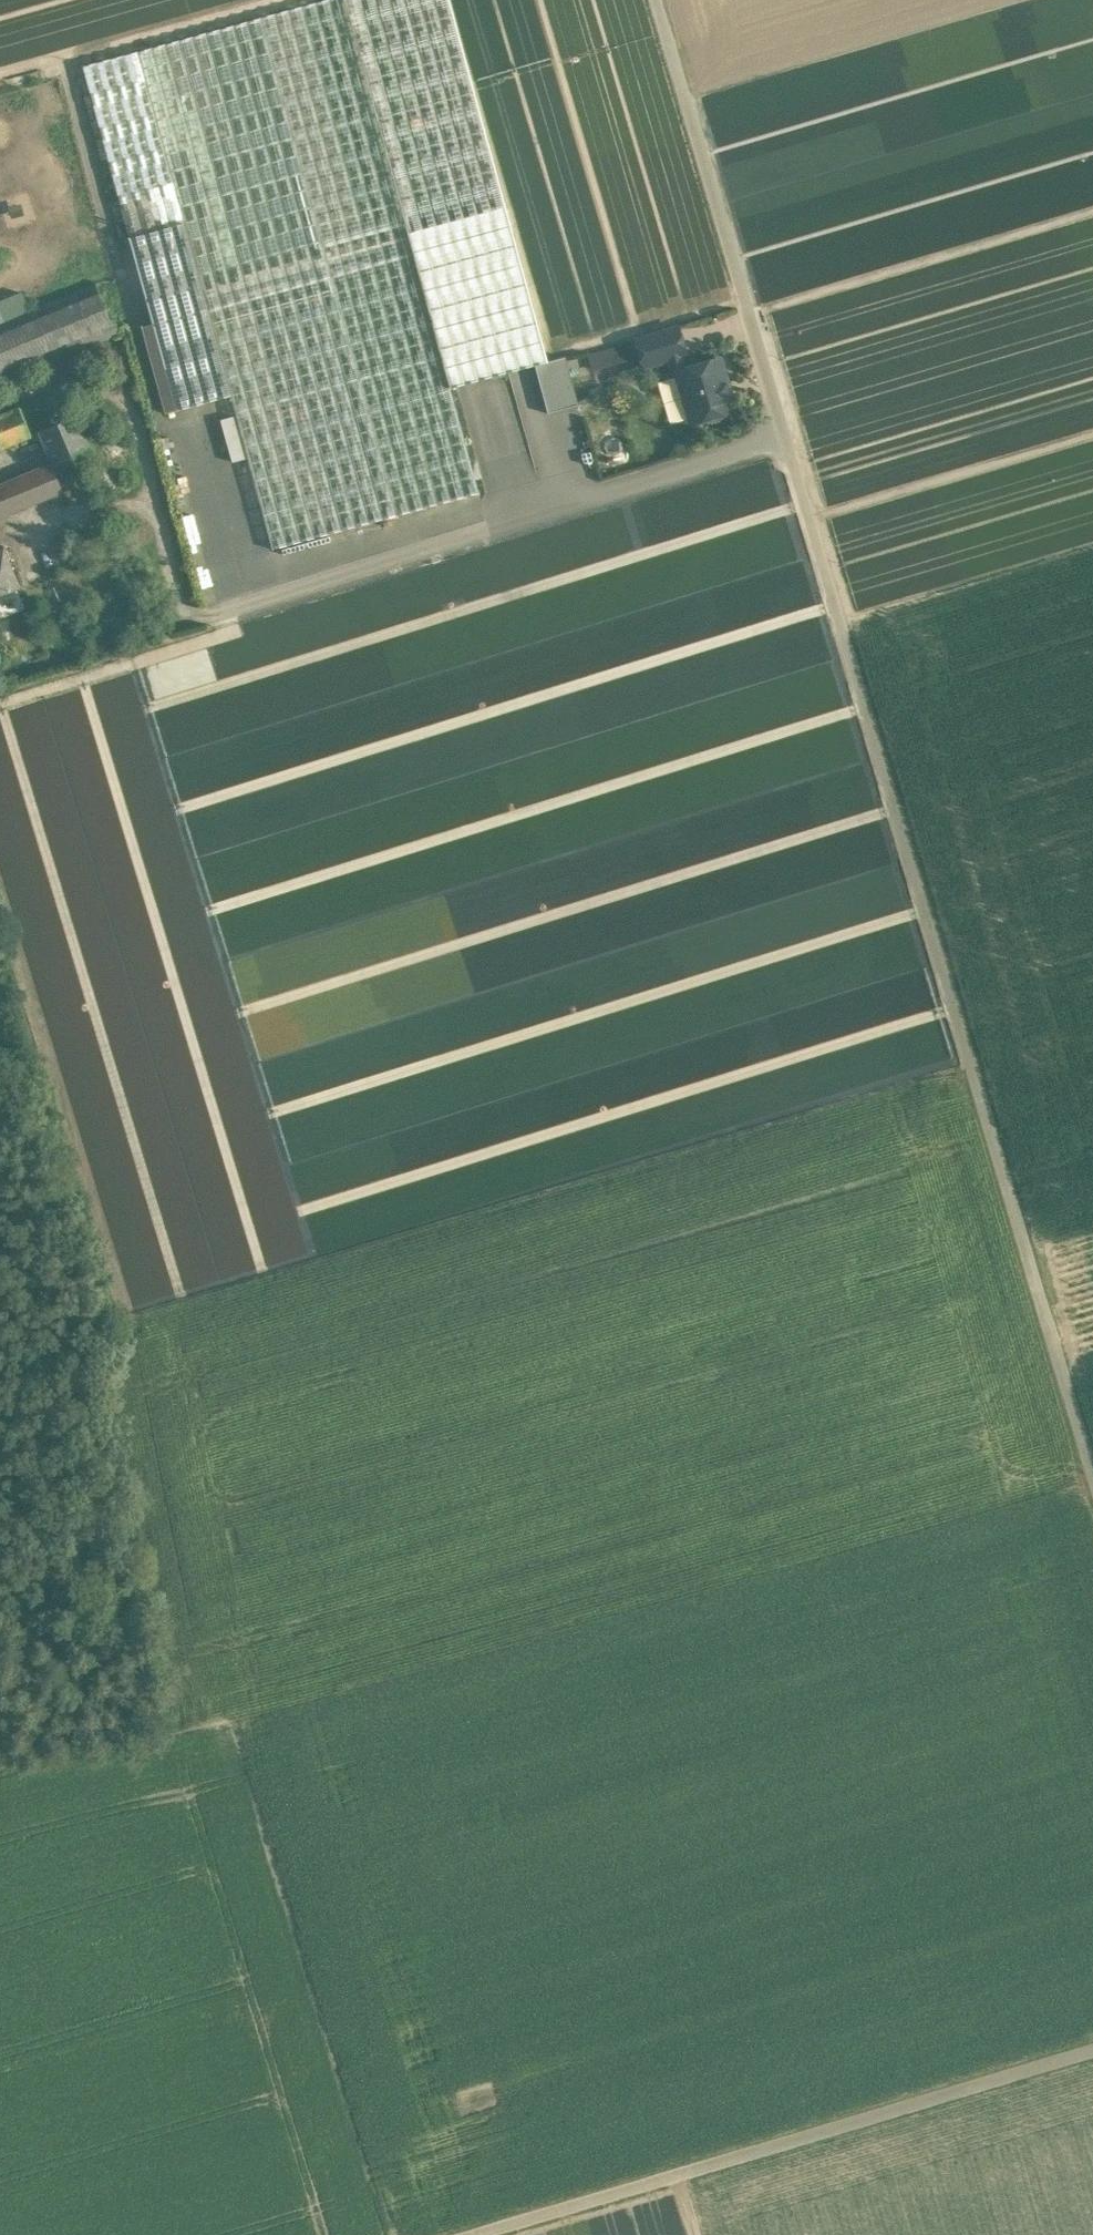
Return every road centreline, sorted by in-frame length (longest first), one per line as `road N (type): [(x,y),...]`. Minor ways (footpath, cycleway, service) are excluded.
road 1 (unclassified): [(658,0),(1092,1447)]
road 2 (unclassified): [(1092,2044),(470,2234)]

